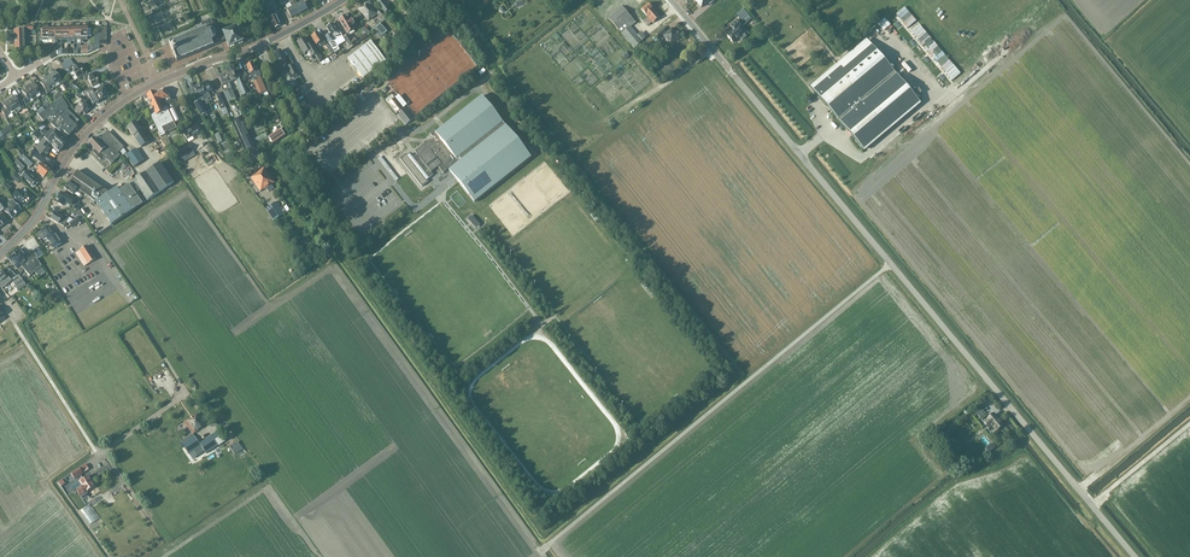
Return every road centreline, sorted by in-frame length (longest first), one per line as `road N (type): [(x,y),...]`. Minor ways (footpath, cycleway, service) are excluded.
road 1 (unclassified): [(1134,556),(671,0)]
road 2 (tertiary): [(0,254),(38,217),(76,148),(115,108),(341,0)]

